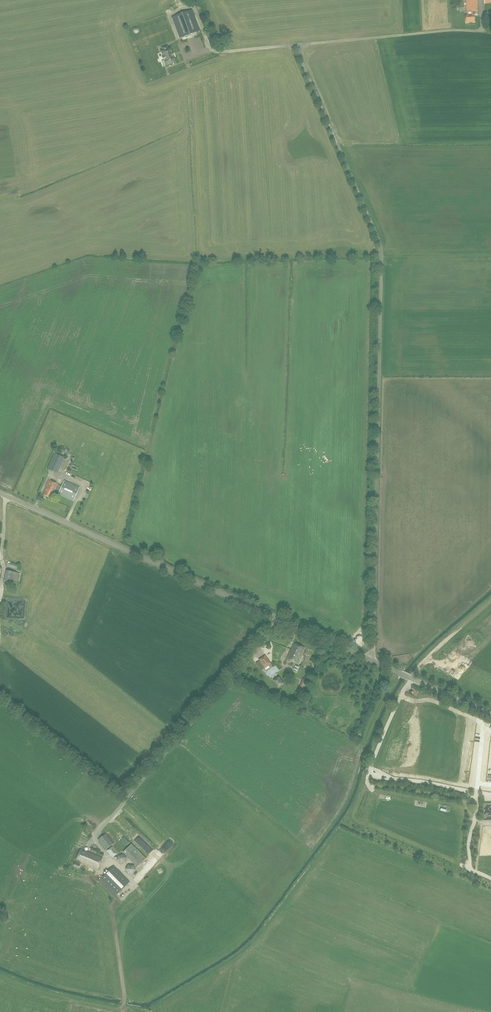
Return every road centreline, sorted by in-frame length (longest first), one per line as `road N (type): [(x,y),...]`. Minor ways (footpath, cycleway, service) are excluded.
road 1 (unclassified): [(375,661),(382,250),(294,47)]
road 2 (unclassified): [(278,618),(0,491)]
road 3 (unclassified): [(107,824),(278,618)]
road 4 (track): [(412,679),(370,772),(477,792)]
road 5 (unclassified): [(294,47),(490,32)]
road 6 (track): [(370,772),(353,820),(472,870)]
road 7 (unclassified): [(490,713),(375,661)]

